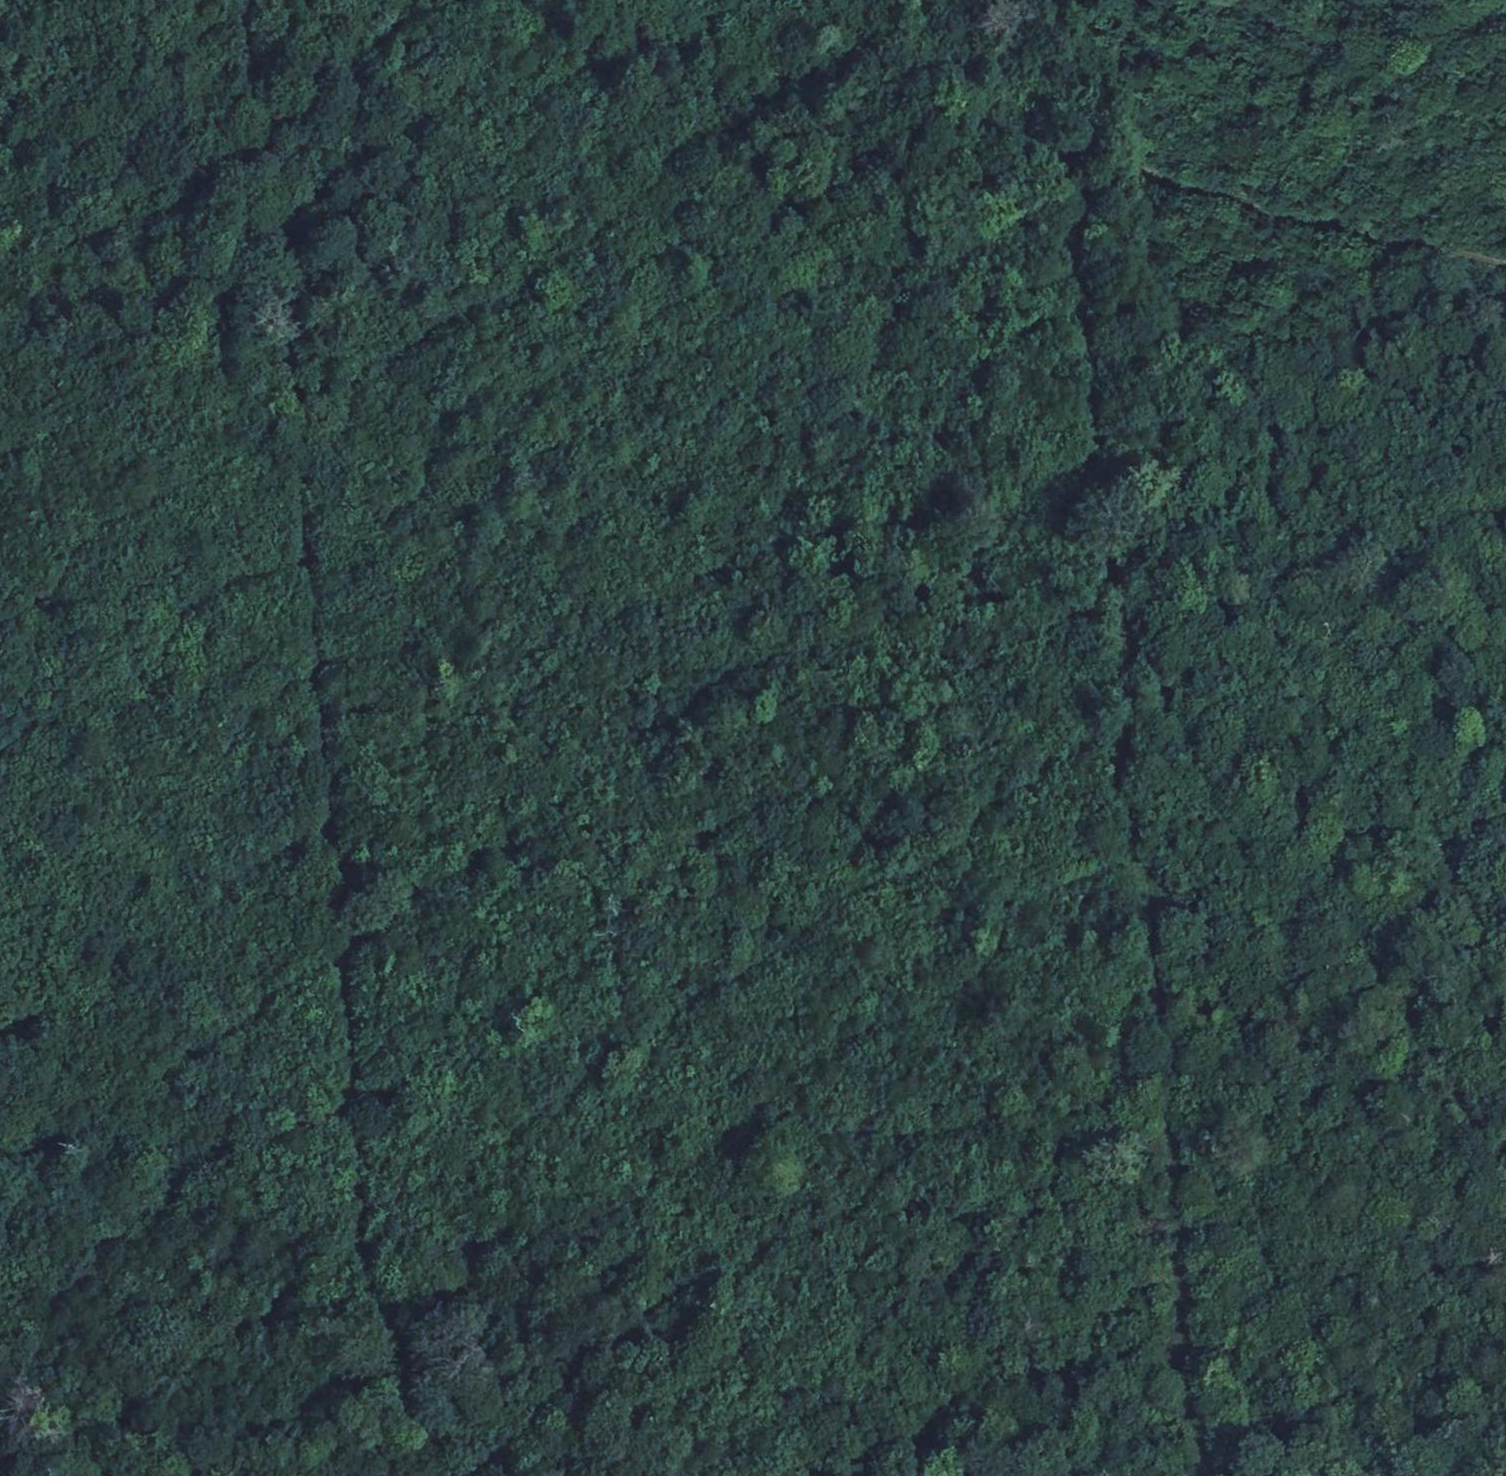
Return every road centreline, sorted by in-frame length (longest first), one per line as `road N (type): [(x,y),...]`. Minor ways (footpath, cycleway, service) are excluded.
road 1 (track): [(1505,266),(492,0)]
road 2 (track): [(1505,1428),(1462,1425),(1308,1475)]

